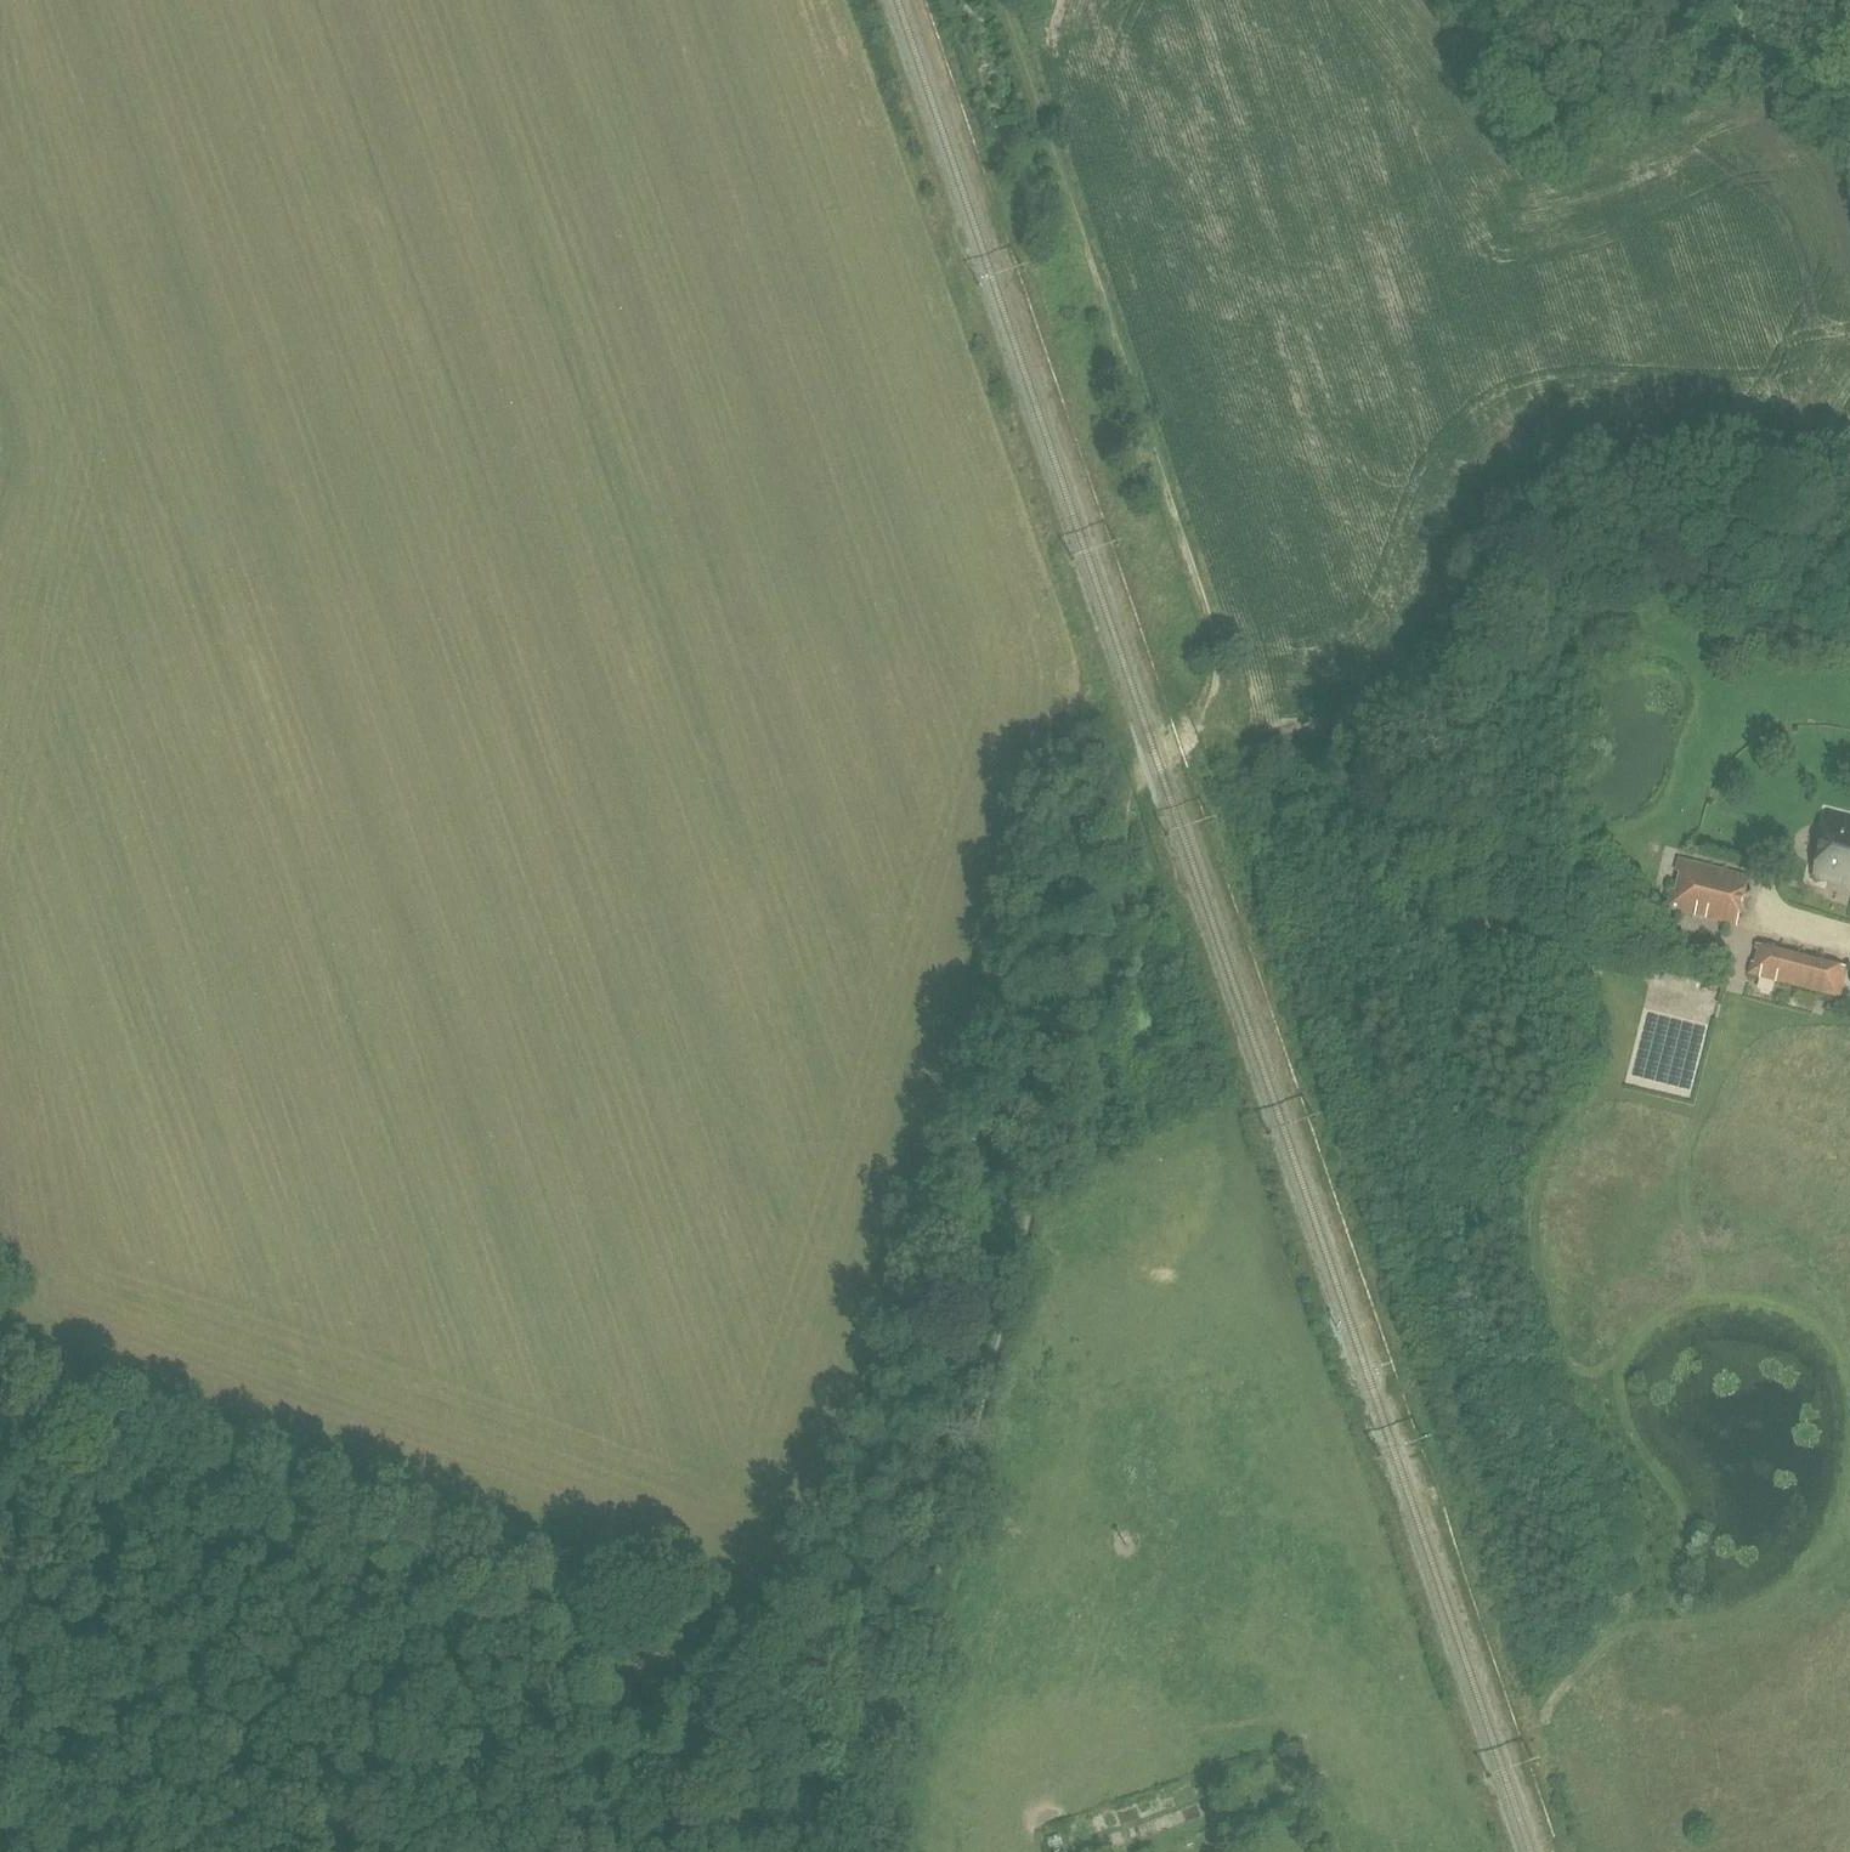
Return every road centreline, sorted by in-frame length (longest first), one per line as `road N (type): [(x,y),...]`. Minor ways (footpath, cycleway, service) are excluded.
road 1 (track): [(1207,712),(1218,662),(1208,610),(1004,0)]

